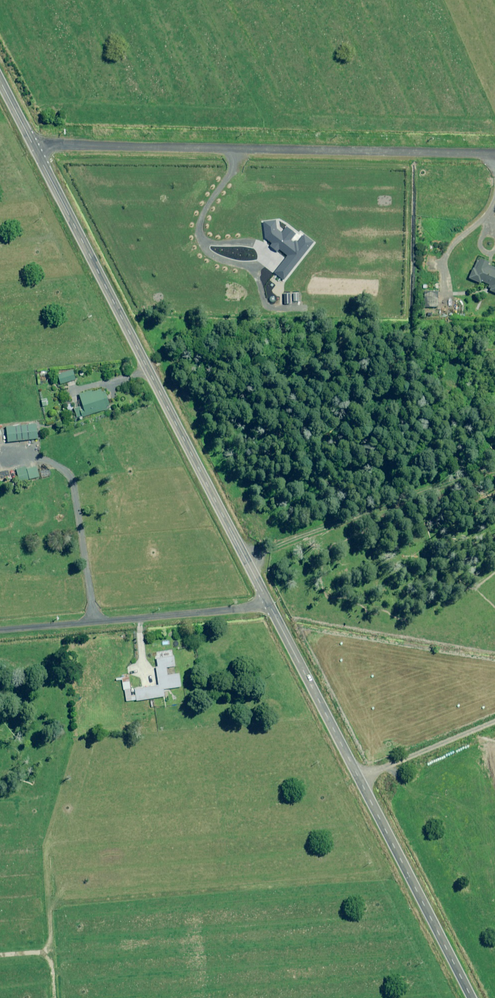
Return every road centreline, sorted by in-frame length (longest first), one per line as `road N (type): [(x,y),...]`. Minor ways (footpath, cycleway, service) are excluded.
road 1 (tertiary): [(31,147),(269,602)]
road 2 (unclassified): [(31,147),(494,155)]
road 3 (tertiary): [(269,602),(472,997)]
road 4 (unclassified): [(0,629),(269,602)]

